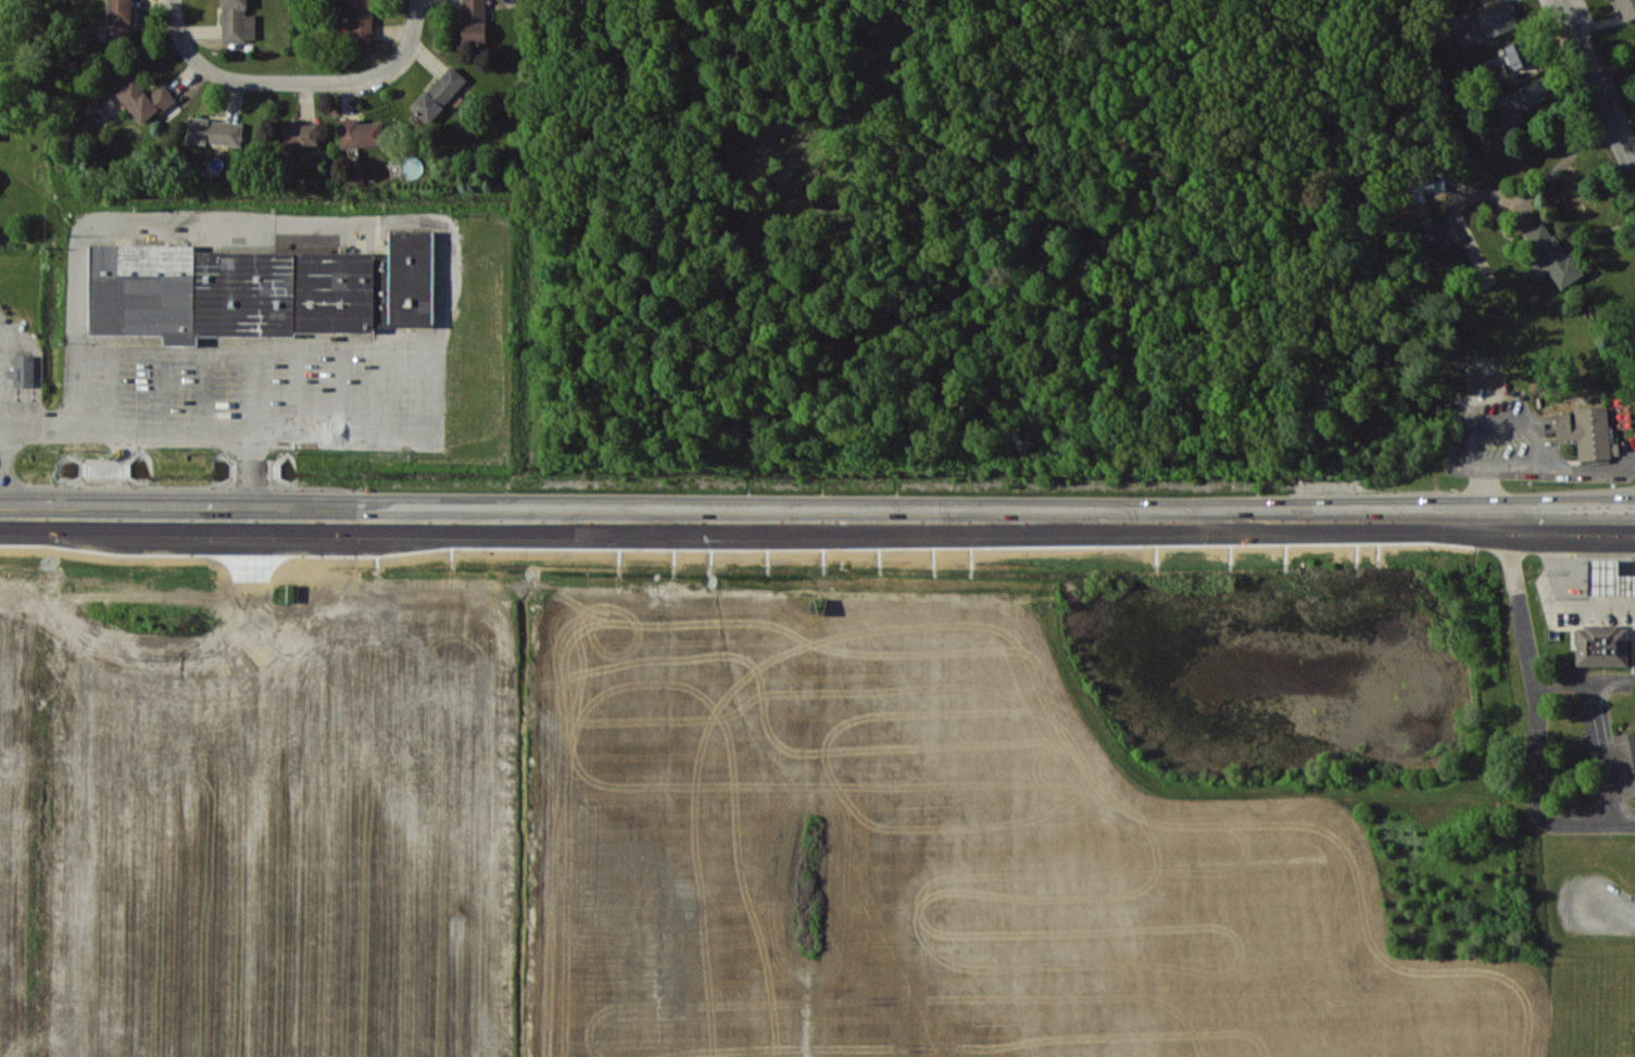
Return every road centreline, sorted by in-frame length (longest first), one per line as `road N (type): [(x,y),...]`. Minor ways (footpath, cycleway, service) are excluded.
road 1 (primary): [(0,507),(1634,520)]
road 2 (residential): [(186,48),(228,81),(356,84),(402,58),(416,32)]
road 3 (secondary): [(1565,0),(1634,174)]

